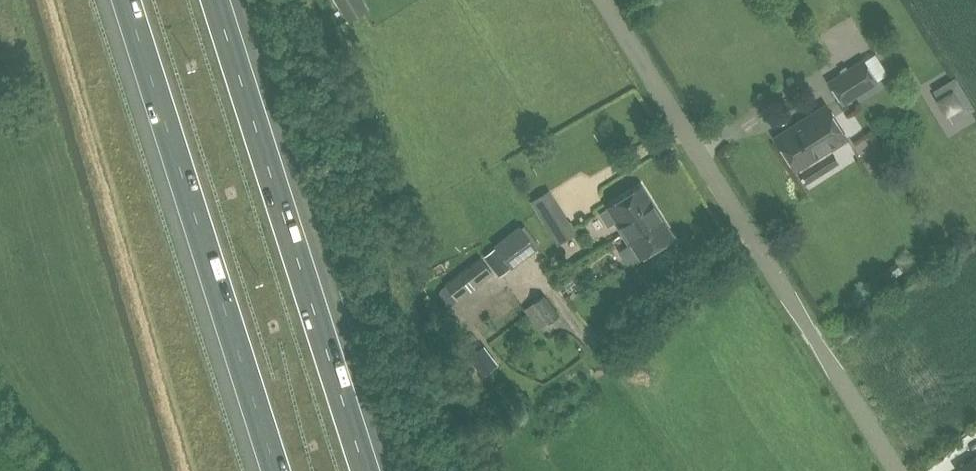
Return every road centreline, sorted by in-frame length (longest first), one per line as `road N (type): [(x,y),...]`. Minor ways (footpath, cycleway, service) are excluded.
road 1 (unclassified): [(897,470),(605,0)]
road 2 (motorway): [(125,0),(275,470)]
road 3 (motorway): [(365,470),(216,0)]

